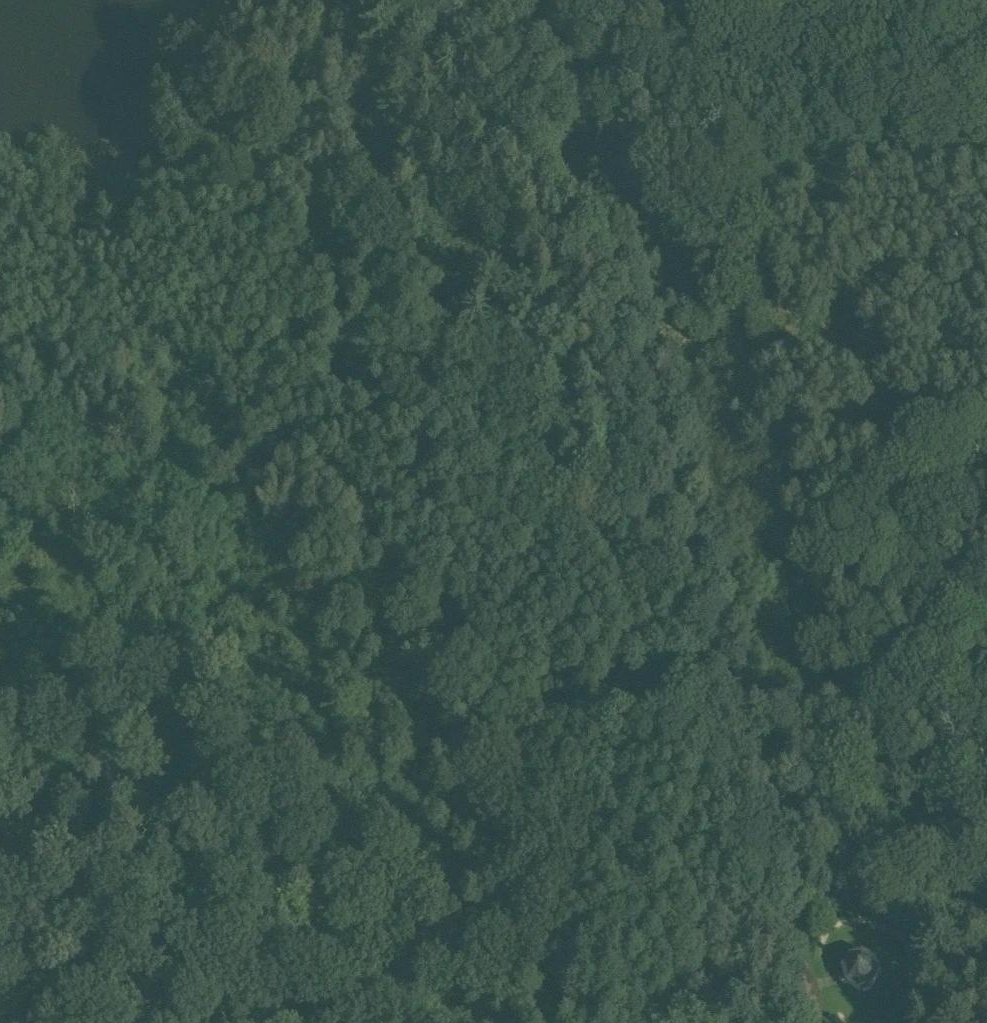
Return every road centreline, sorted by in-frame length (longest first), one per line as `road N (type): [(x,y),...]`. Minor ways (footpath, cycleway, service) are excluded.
road 1 (track): [(551,57),(827,1022)]
road 2 (track): [(551,57),(685,53),(767,35),(839,0)]

